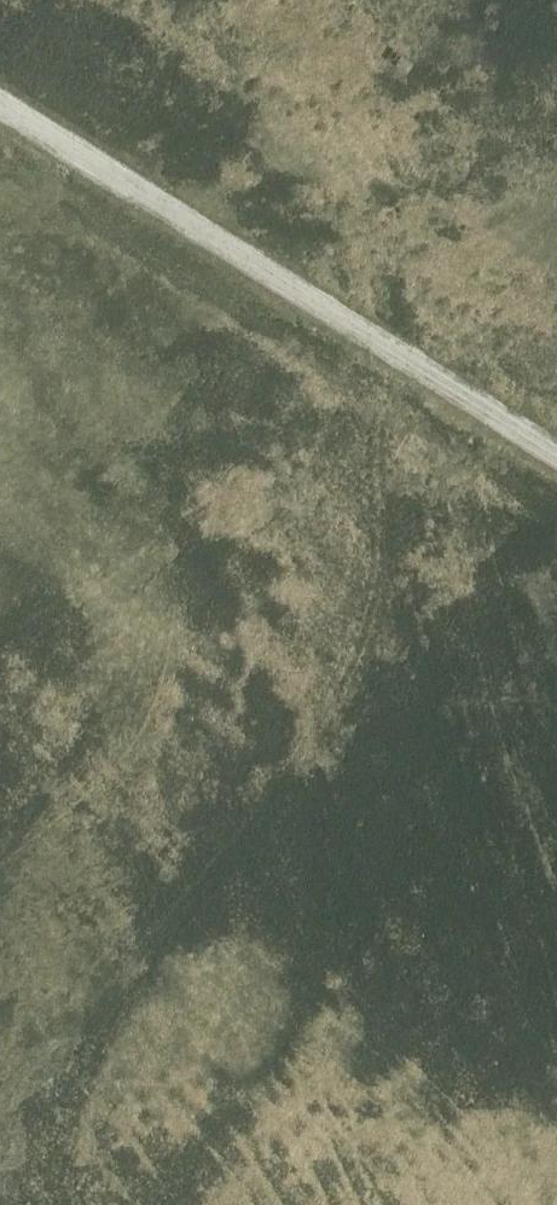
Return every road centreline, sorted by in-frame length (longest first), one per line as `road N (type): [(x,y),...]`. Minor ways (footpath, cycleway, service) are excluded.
road 1 (track): [(0,107),(556,466)]

